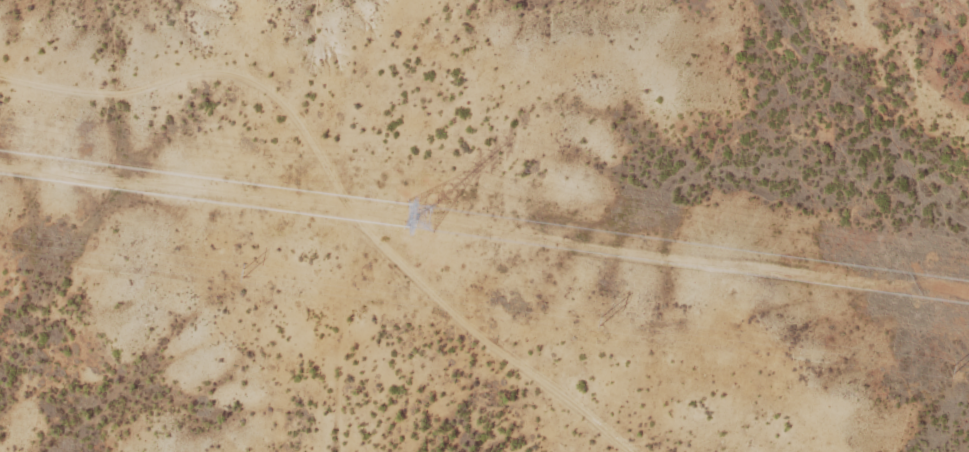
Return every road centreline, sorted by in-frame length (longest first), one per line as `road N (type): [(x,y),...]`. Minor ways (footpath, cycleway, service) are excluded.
road 1 (track): [(310,451),(300,177),(270,107),(224,71),(0,40)]
road 2 (track): [(310,324),(451,294),(668,46),(728,0)]
road 3 (track): [(300,177),(451,294),(632,451)]

